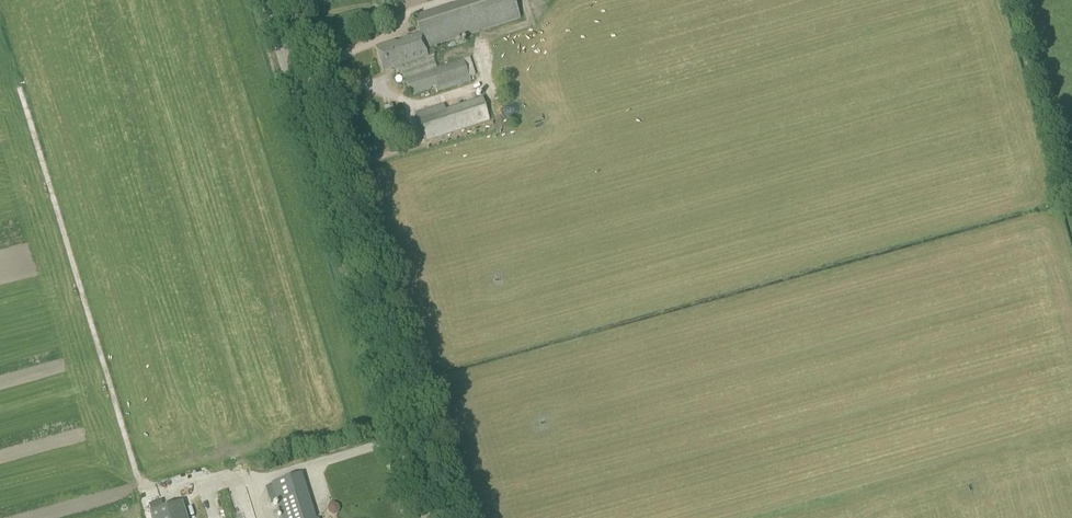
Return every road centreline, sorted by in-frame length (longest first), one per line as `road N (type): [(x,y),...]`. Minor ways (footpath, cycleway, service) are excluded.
road 1 (unclassified): [(430,517),(268,0)]

